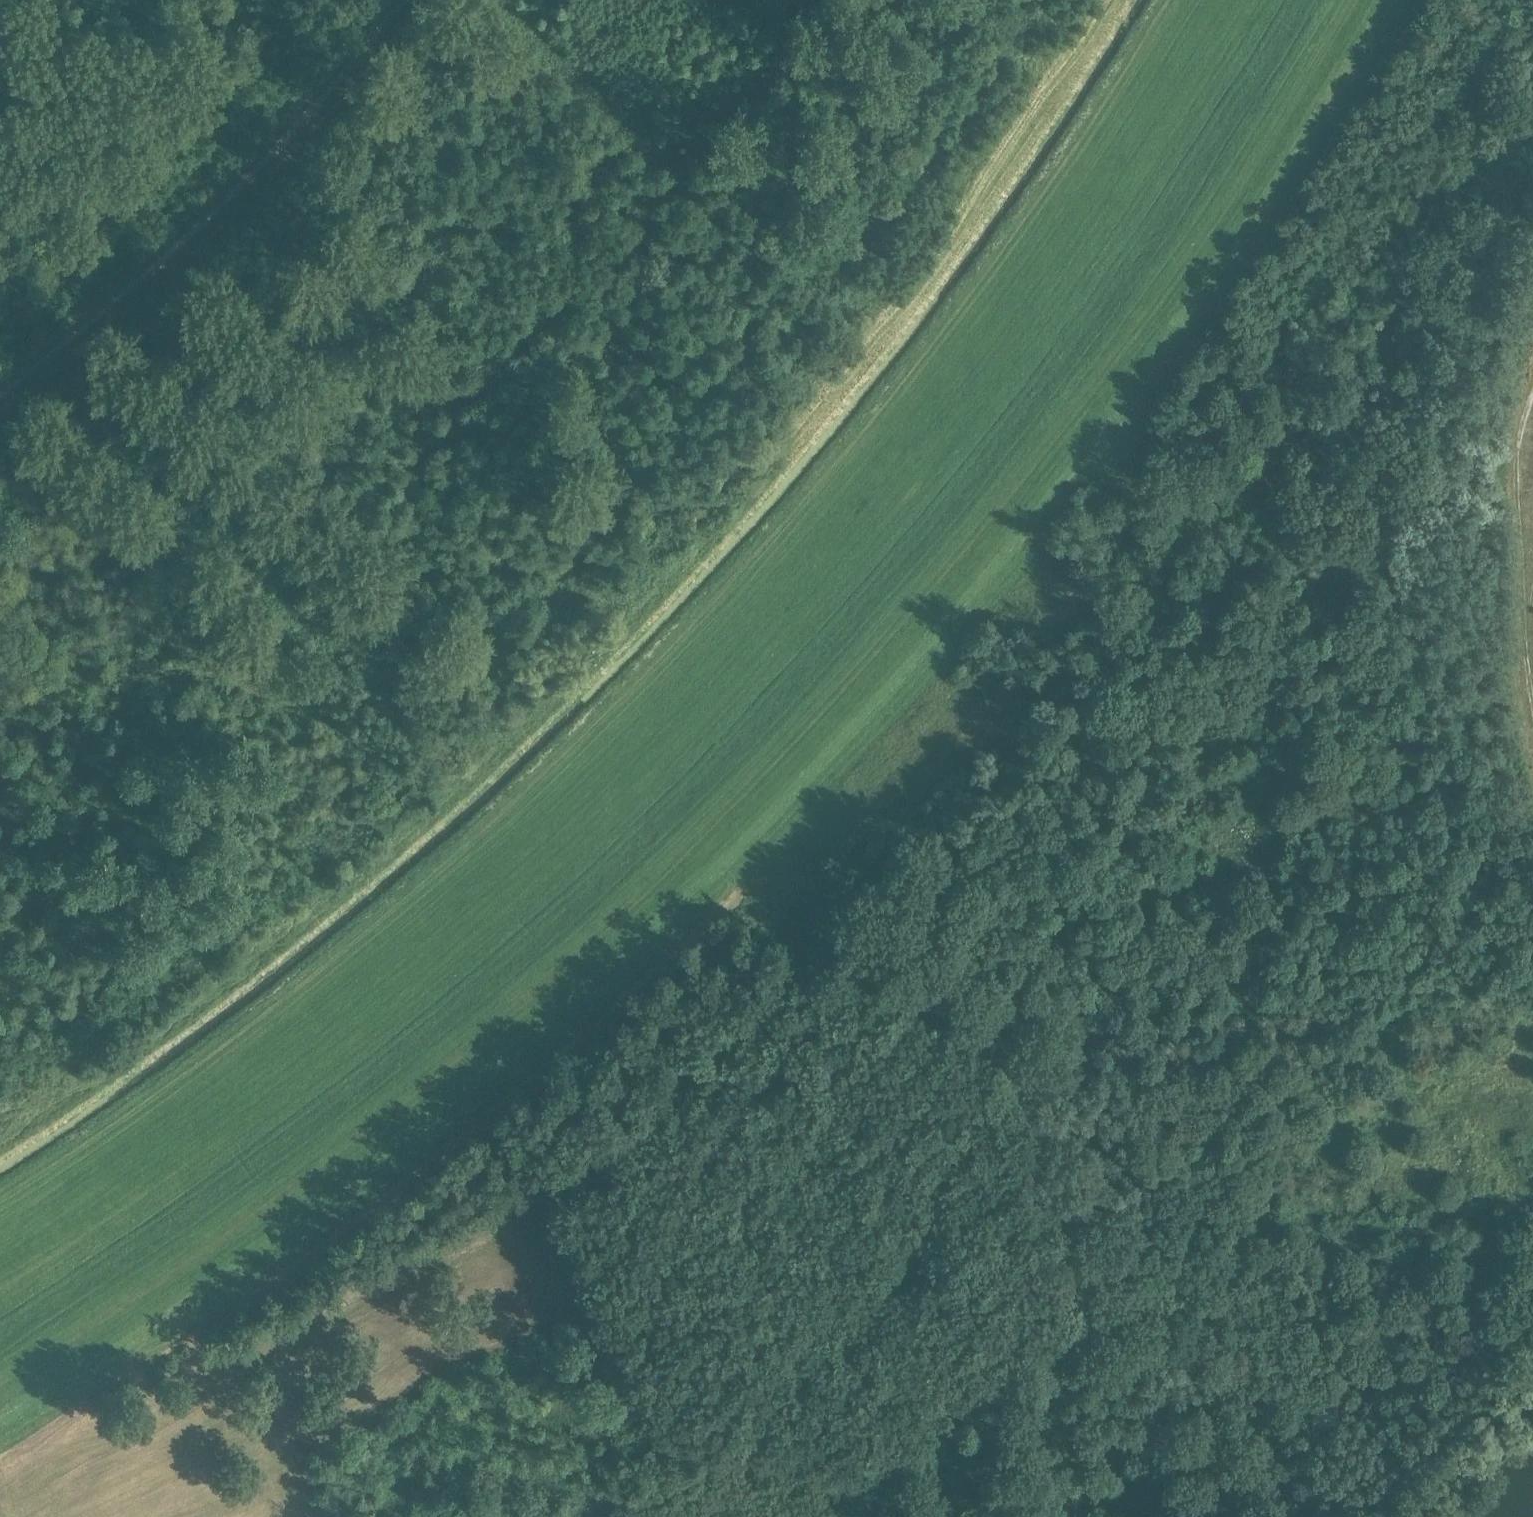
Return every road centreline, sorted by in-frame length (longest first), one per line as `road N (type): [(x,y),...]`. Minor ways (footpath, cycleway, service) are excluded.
road 1 (track): [(1532,326),(1519,376),(1532,548)]

